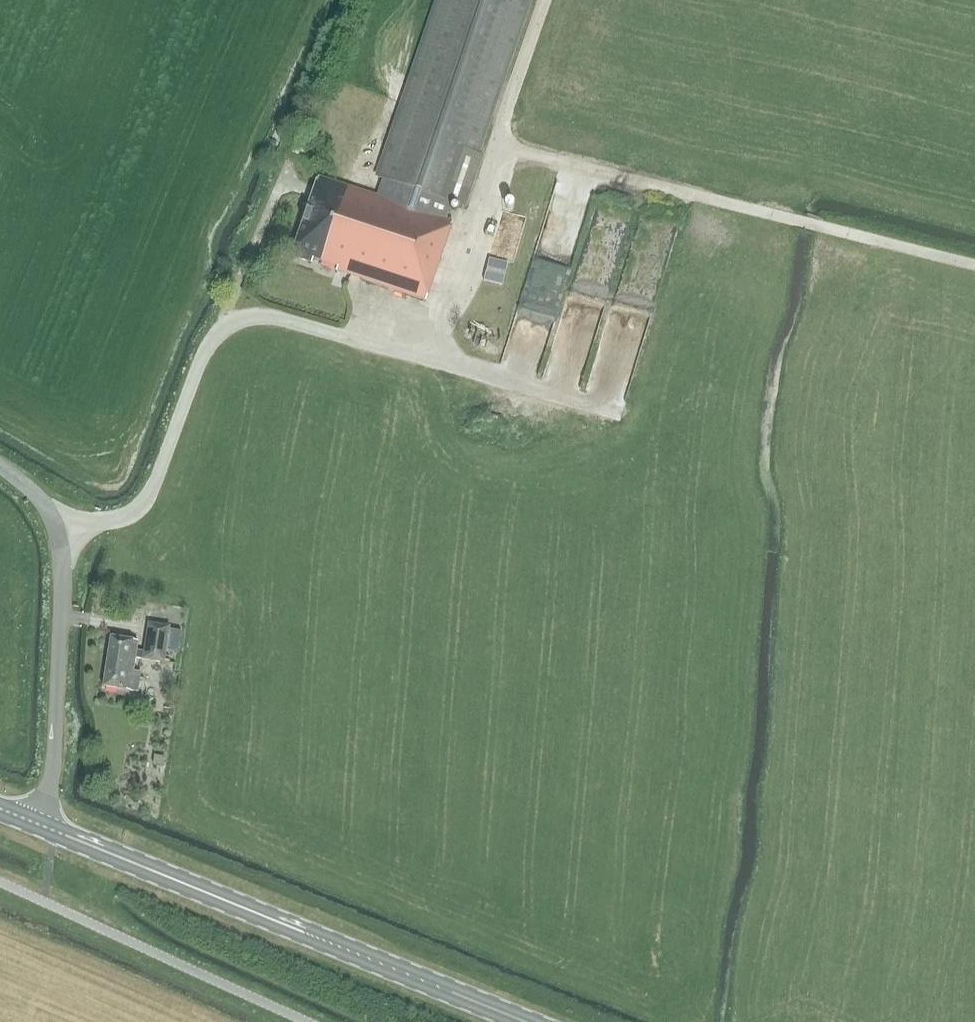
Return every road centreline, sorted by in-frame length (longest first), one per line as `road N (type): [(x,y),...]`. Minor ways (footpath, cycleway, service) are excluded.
road 1 (primary): [(527,1021),(36,823)]
road 2 (track): [(496,143),(974,265)]
road 3 (track): [(425,359),(558,395),(621,178)]
road 4 (unclassified): [(0,467),(37,497),(58,543),(48,791)]
road 5 (track): [(496,143),(544,0)]

